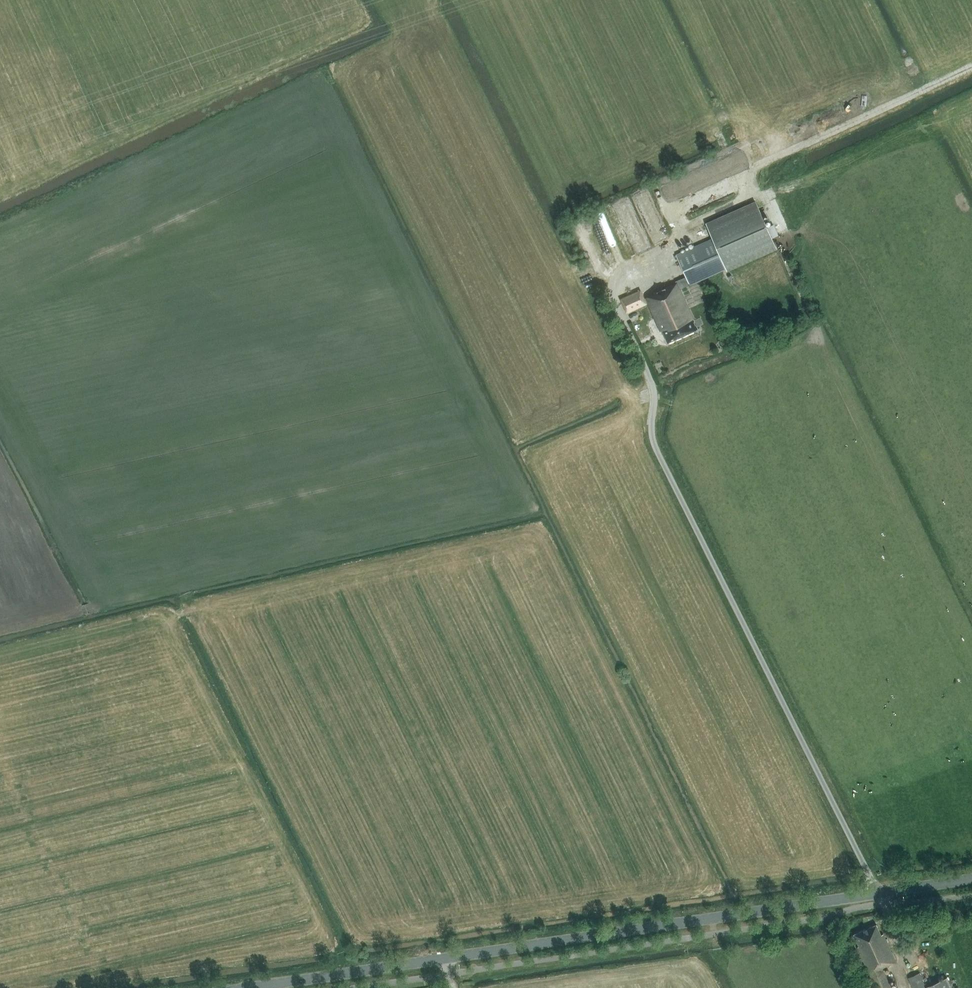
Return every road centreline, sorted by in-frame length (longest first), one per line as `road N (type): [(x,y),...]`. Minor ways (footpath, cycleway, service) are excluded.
road 1 (tertiary): [(247,987),(971,879)]

